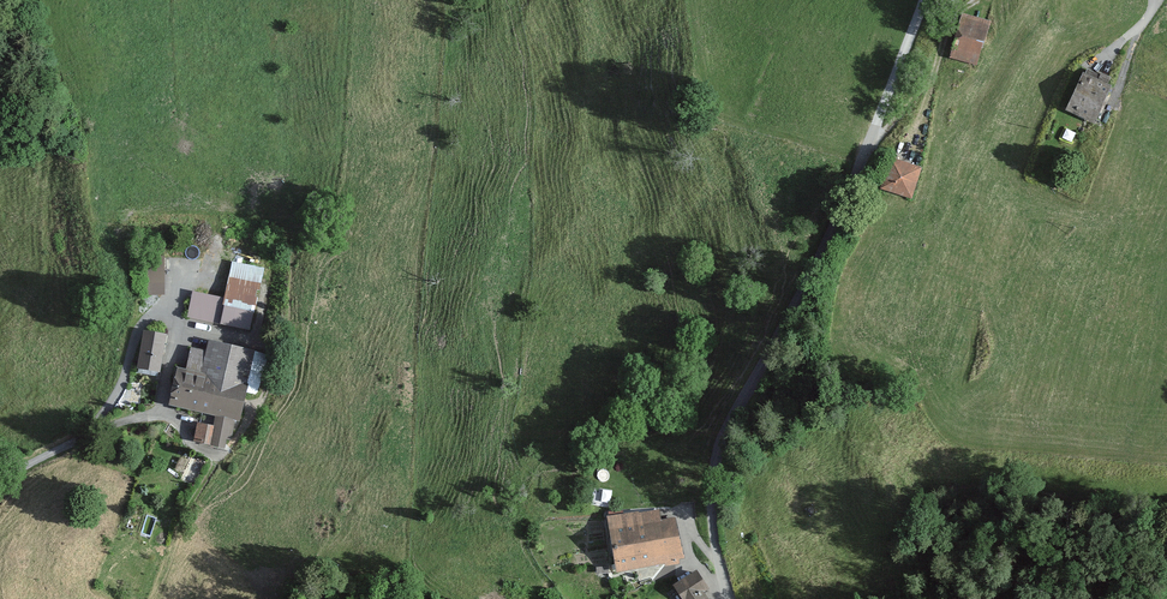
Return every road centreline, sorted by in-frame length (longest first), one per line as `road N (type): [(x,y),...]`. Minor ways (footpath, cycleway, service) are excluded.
road 1 (residential): [(925,0),(871,136),(723,439),(713,533),(729,598)]
road 2 (unclassified): [(0,479),(80,440),(110,408),(142,326)]

